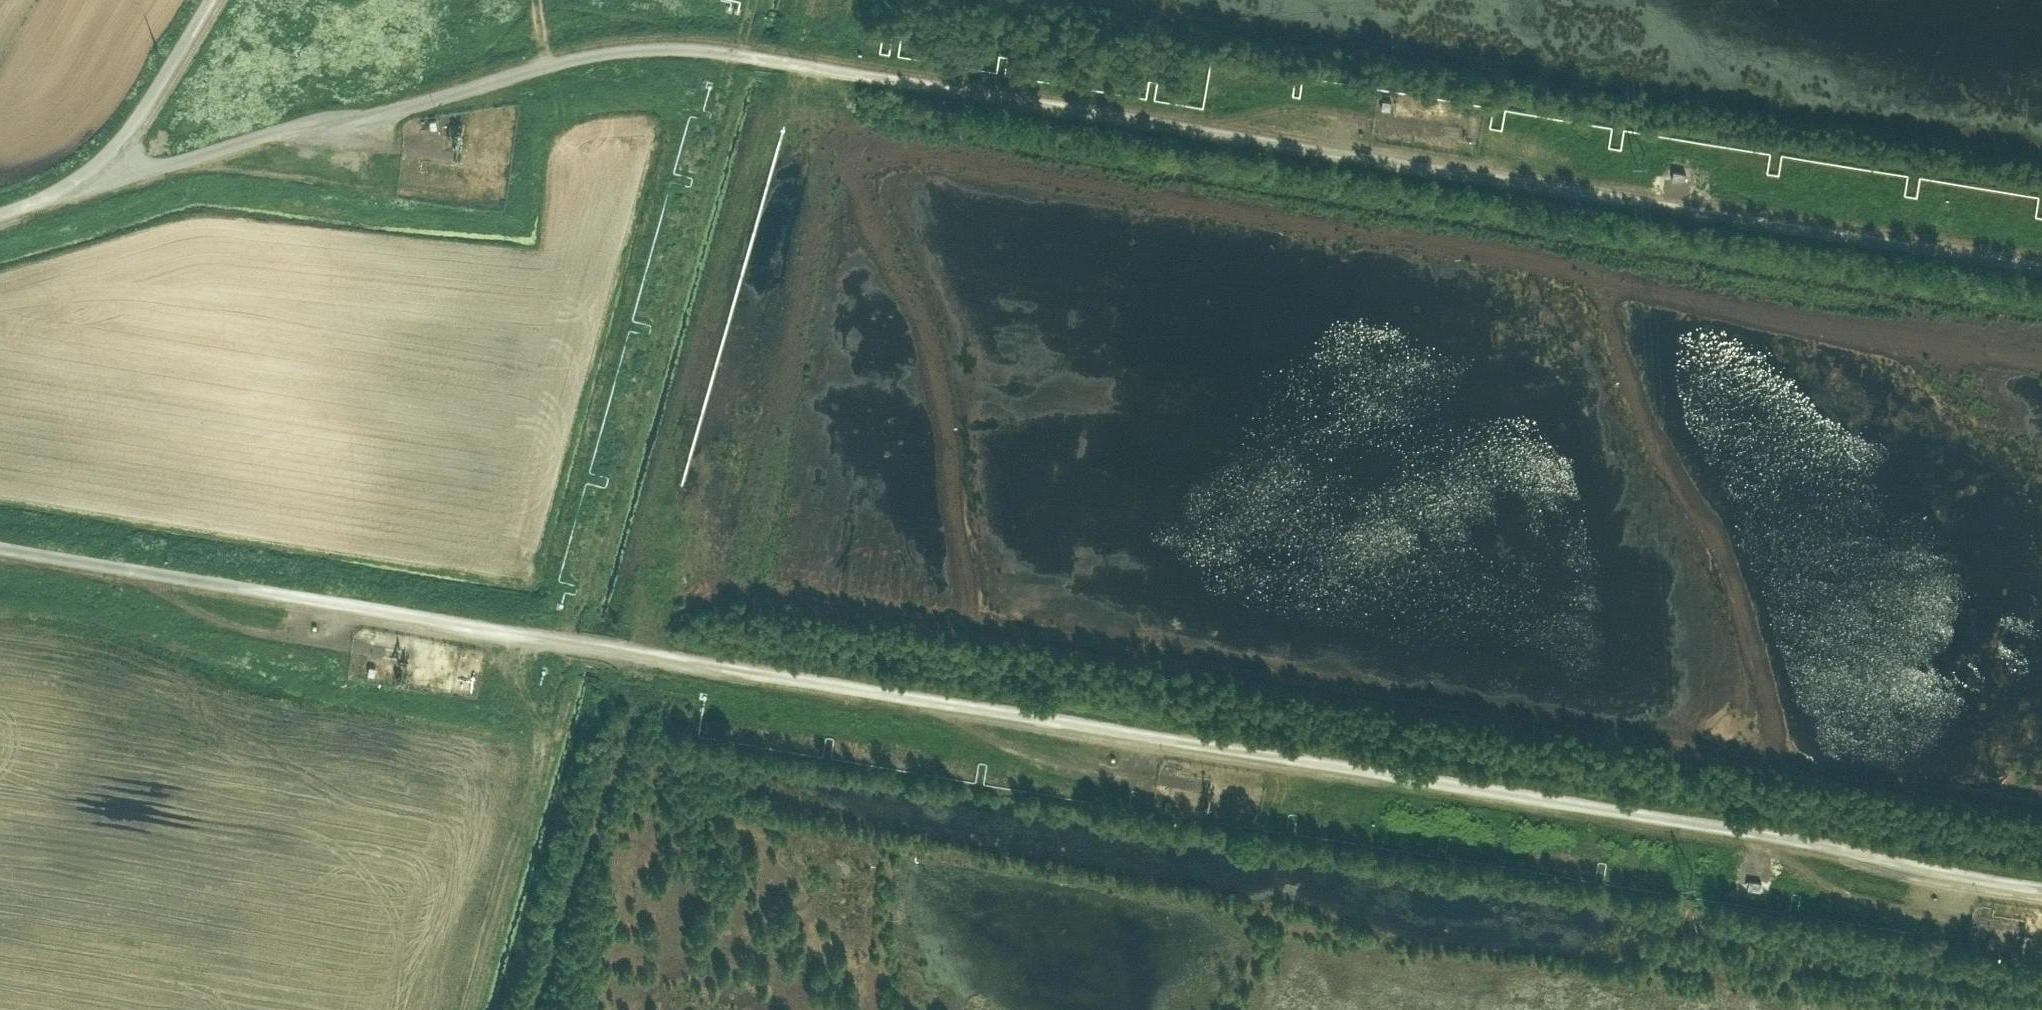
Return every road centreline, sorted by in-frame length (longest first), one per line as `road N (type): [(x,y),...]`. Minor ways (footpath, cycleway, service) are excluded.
road 1 (track): [(2041,881),(0,543)]
road 2 (track): [(50,191),(491,69),(616,43),(690,37),(2041,257)]
road 3 (track): [(50,191),(110,153),(150,105),(212,0)]
road 4 (track): [(281,124),(483,181)]

